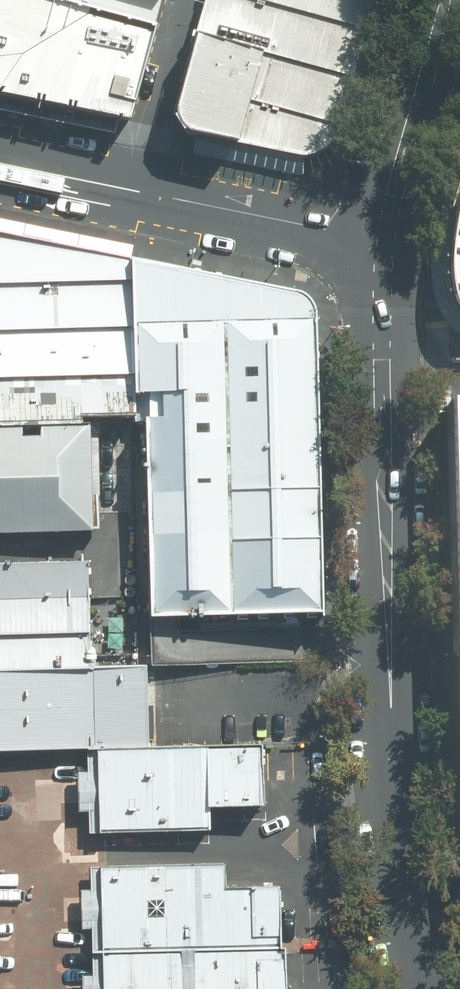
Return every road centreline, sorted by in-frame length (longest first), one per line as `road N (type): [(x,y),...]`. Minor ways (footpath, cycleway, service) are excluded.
road 1 (residential): [(383,237),(385,694),(414,988)]
road 2 (residential): [(0,162),(383,237)]
road 3 (residential): [(383,237),(442,0)]

